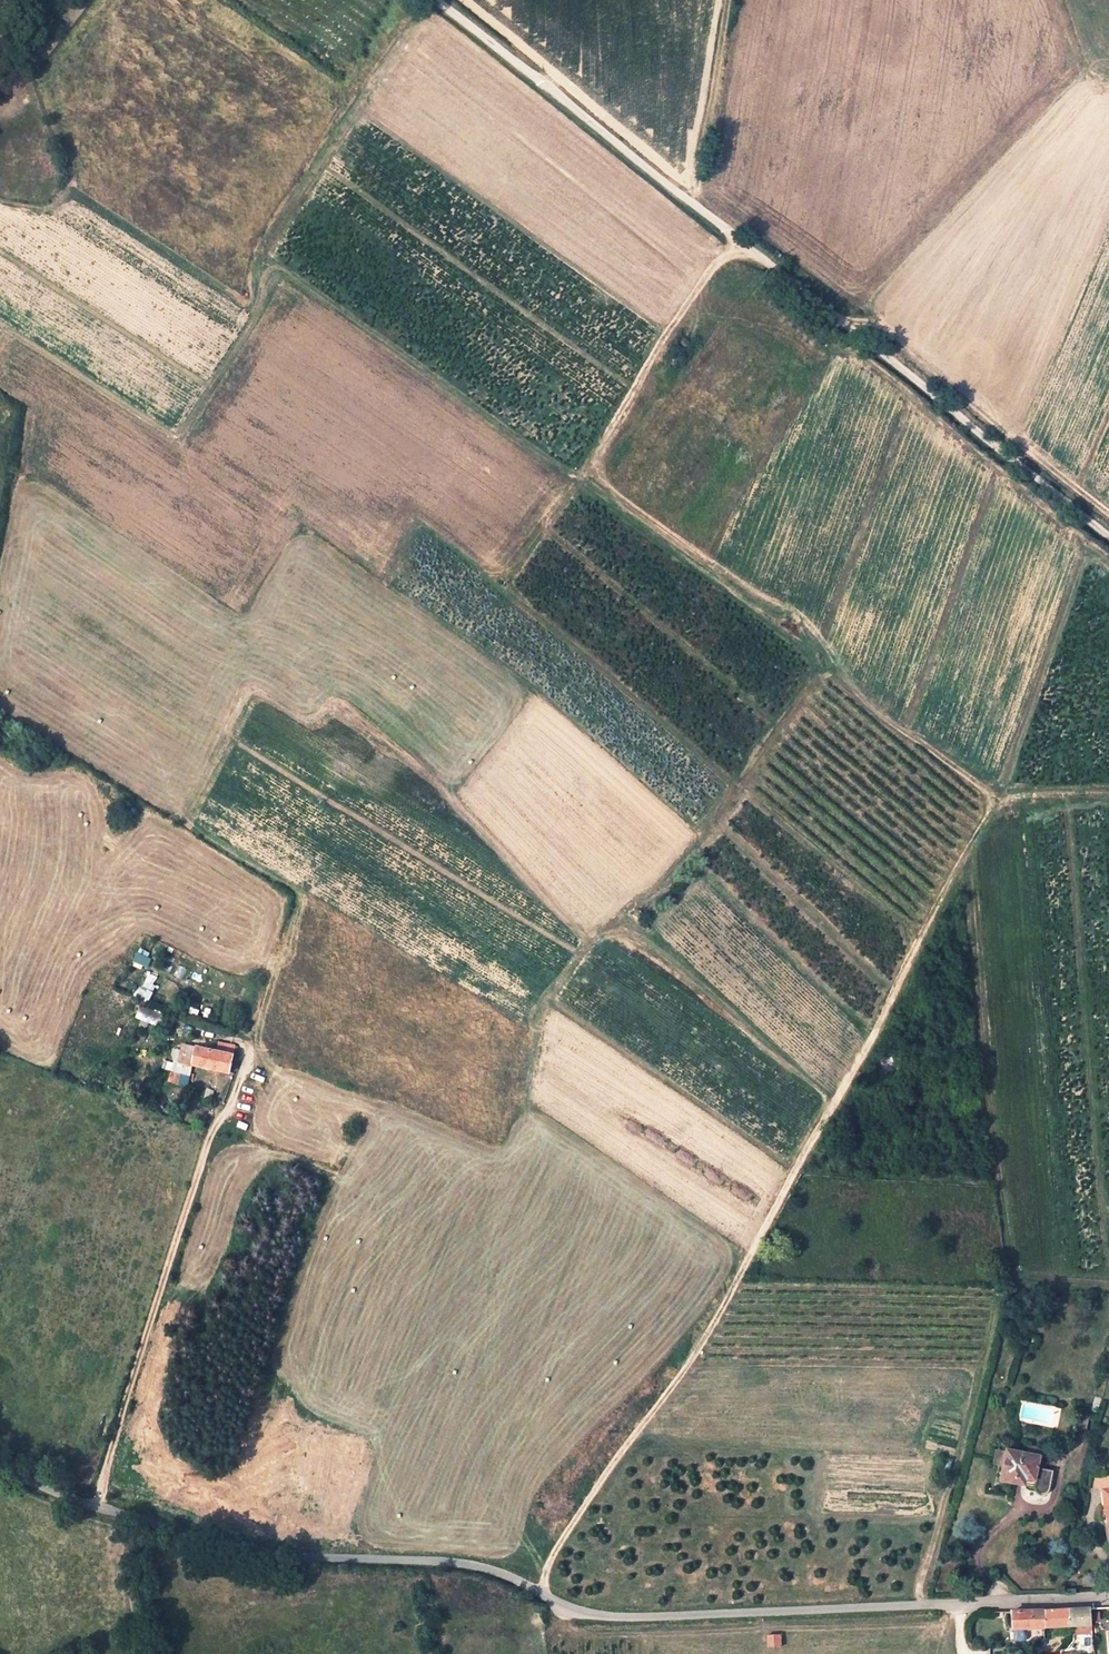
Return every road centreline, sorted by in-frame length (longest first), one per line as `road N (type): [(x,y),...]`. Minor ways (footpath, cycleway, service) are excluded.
road 1 (track): [(545,1596),(559,1546),(704,1339),(999,797),(1108,791)]
road 2 (unclassified): [(1108,1599),(604,1617),(482,1567),(254,1553),(95,1505)]
road 3 (track): [(435,0),(1108,535)]
road 4 (track): [(746,247),(706,273),(579,475),(286,274)]
road 5 (track): [(999,797),(848,682),(800,616),(719,567),(606,485),(591,465)]
road 6 (track): [(1108,1282),(1013,1276),(964,855)]
road 7 (unclassified): [(95,1505),(207,1150),(232,1110),(247,1045)]
road 8 (track): [(848,322),(885,328),(1108,513)]

